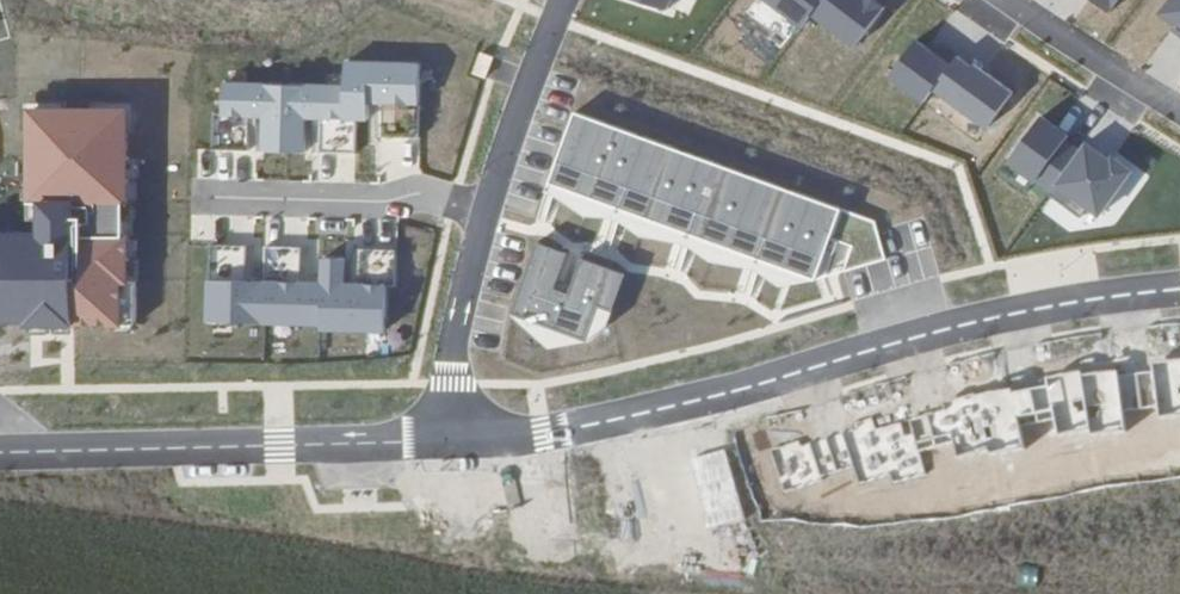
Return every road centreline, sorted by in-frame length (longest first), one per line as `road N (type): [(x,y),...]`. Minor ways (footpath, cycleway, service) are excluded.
road 1 (residential): [(1179,288),(968,324),(612,421),(452,441)]
road 2 (residential): [(452,441),(453,348),(467,284),(515,120),(564,0)]
road 3 (residential): [(452,441),(0,453)]
road 4 (residential): [(1179,109),(1008,0)]

